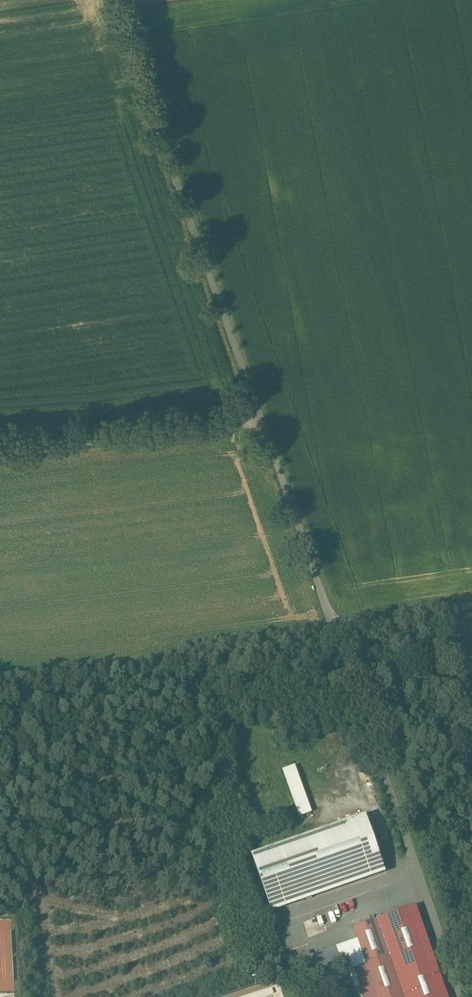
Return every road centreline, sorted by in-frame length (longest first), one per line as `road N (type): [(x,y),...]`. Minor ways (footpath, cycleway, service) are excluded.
road 1 (unclassified): [(122,0),(259,416)]
road 2 (unclassified): [(330,619),(464,996)]
road 3 (unclassified): [(0,449),(259,416)]
road 4 (unclassified): [(259,416),(330,619)]
road 5 (unclassified): [(471,605),(330,619)]

